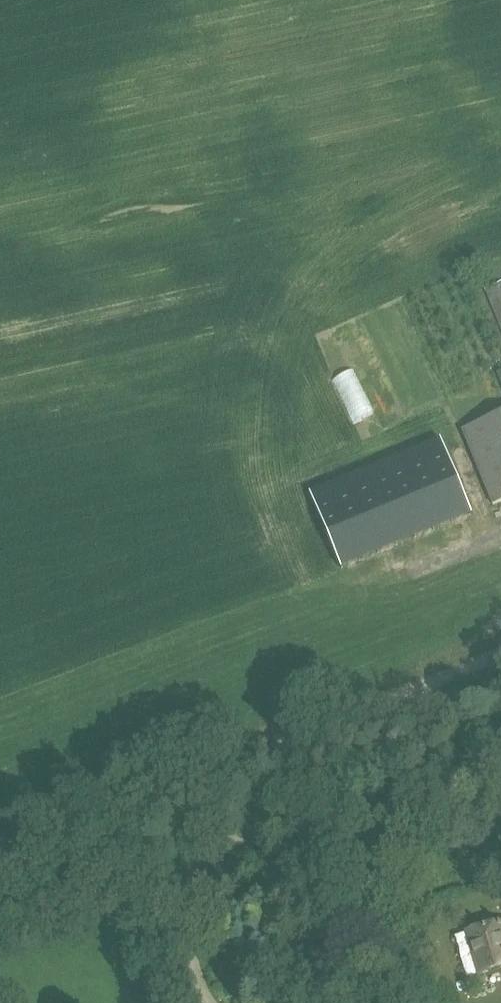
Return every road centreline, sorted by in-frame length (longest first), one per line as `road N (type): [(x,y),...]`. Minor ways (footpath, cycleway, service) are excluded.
road 1 (track): [(0,861),(500,648)]

